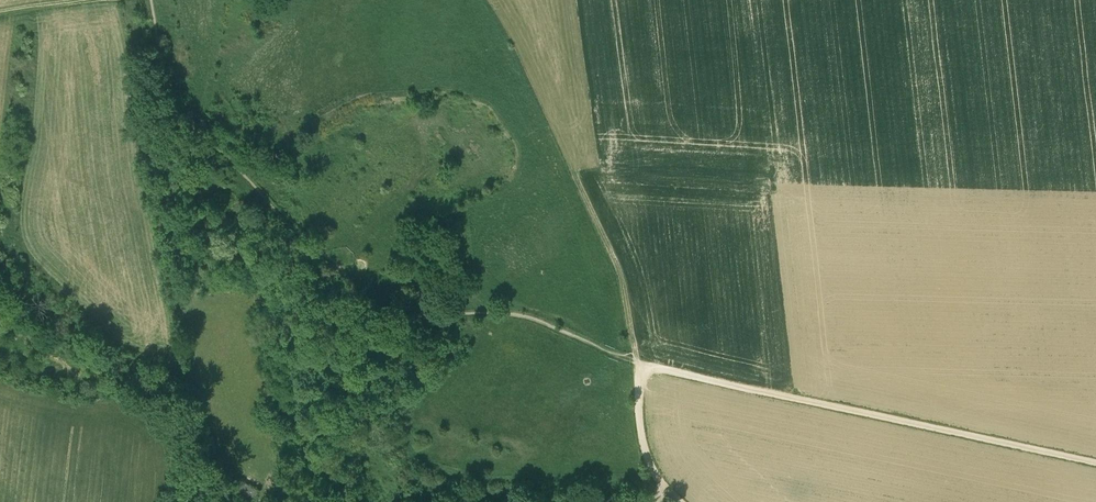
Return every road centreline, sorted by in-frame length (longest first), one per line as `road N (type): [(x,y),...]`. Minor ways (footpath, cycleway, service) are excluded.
road 1 (track): [(649,364),(527,316),(402,314),(362,299),(182,116),(151,0)]
road 2 (track): [(1095,462),(649,364)]
road 3 (track): [(218,501),(178,407),(111,374),(0,280)]
road 4 (track): [(649,364),(637,380),(643,437),(666,488)]

